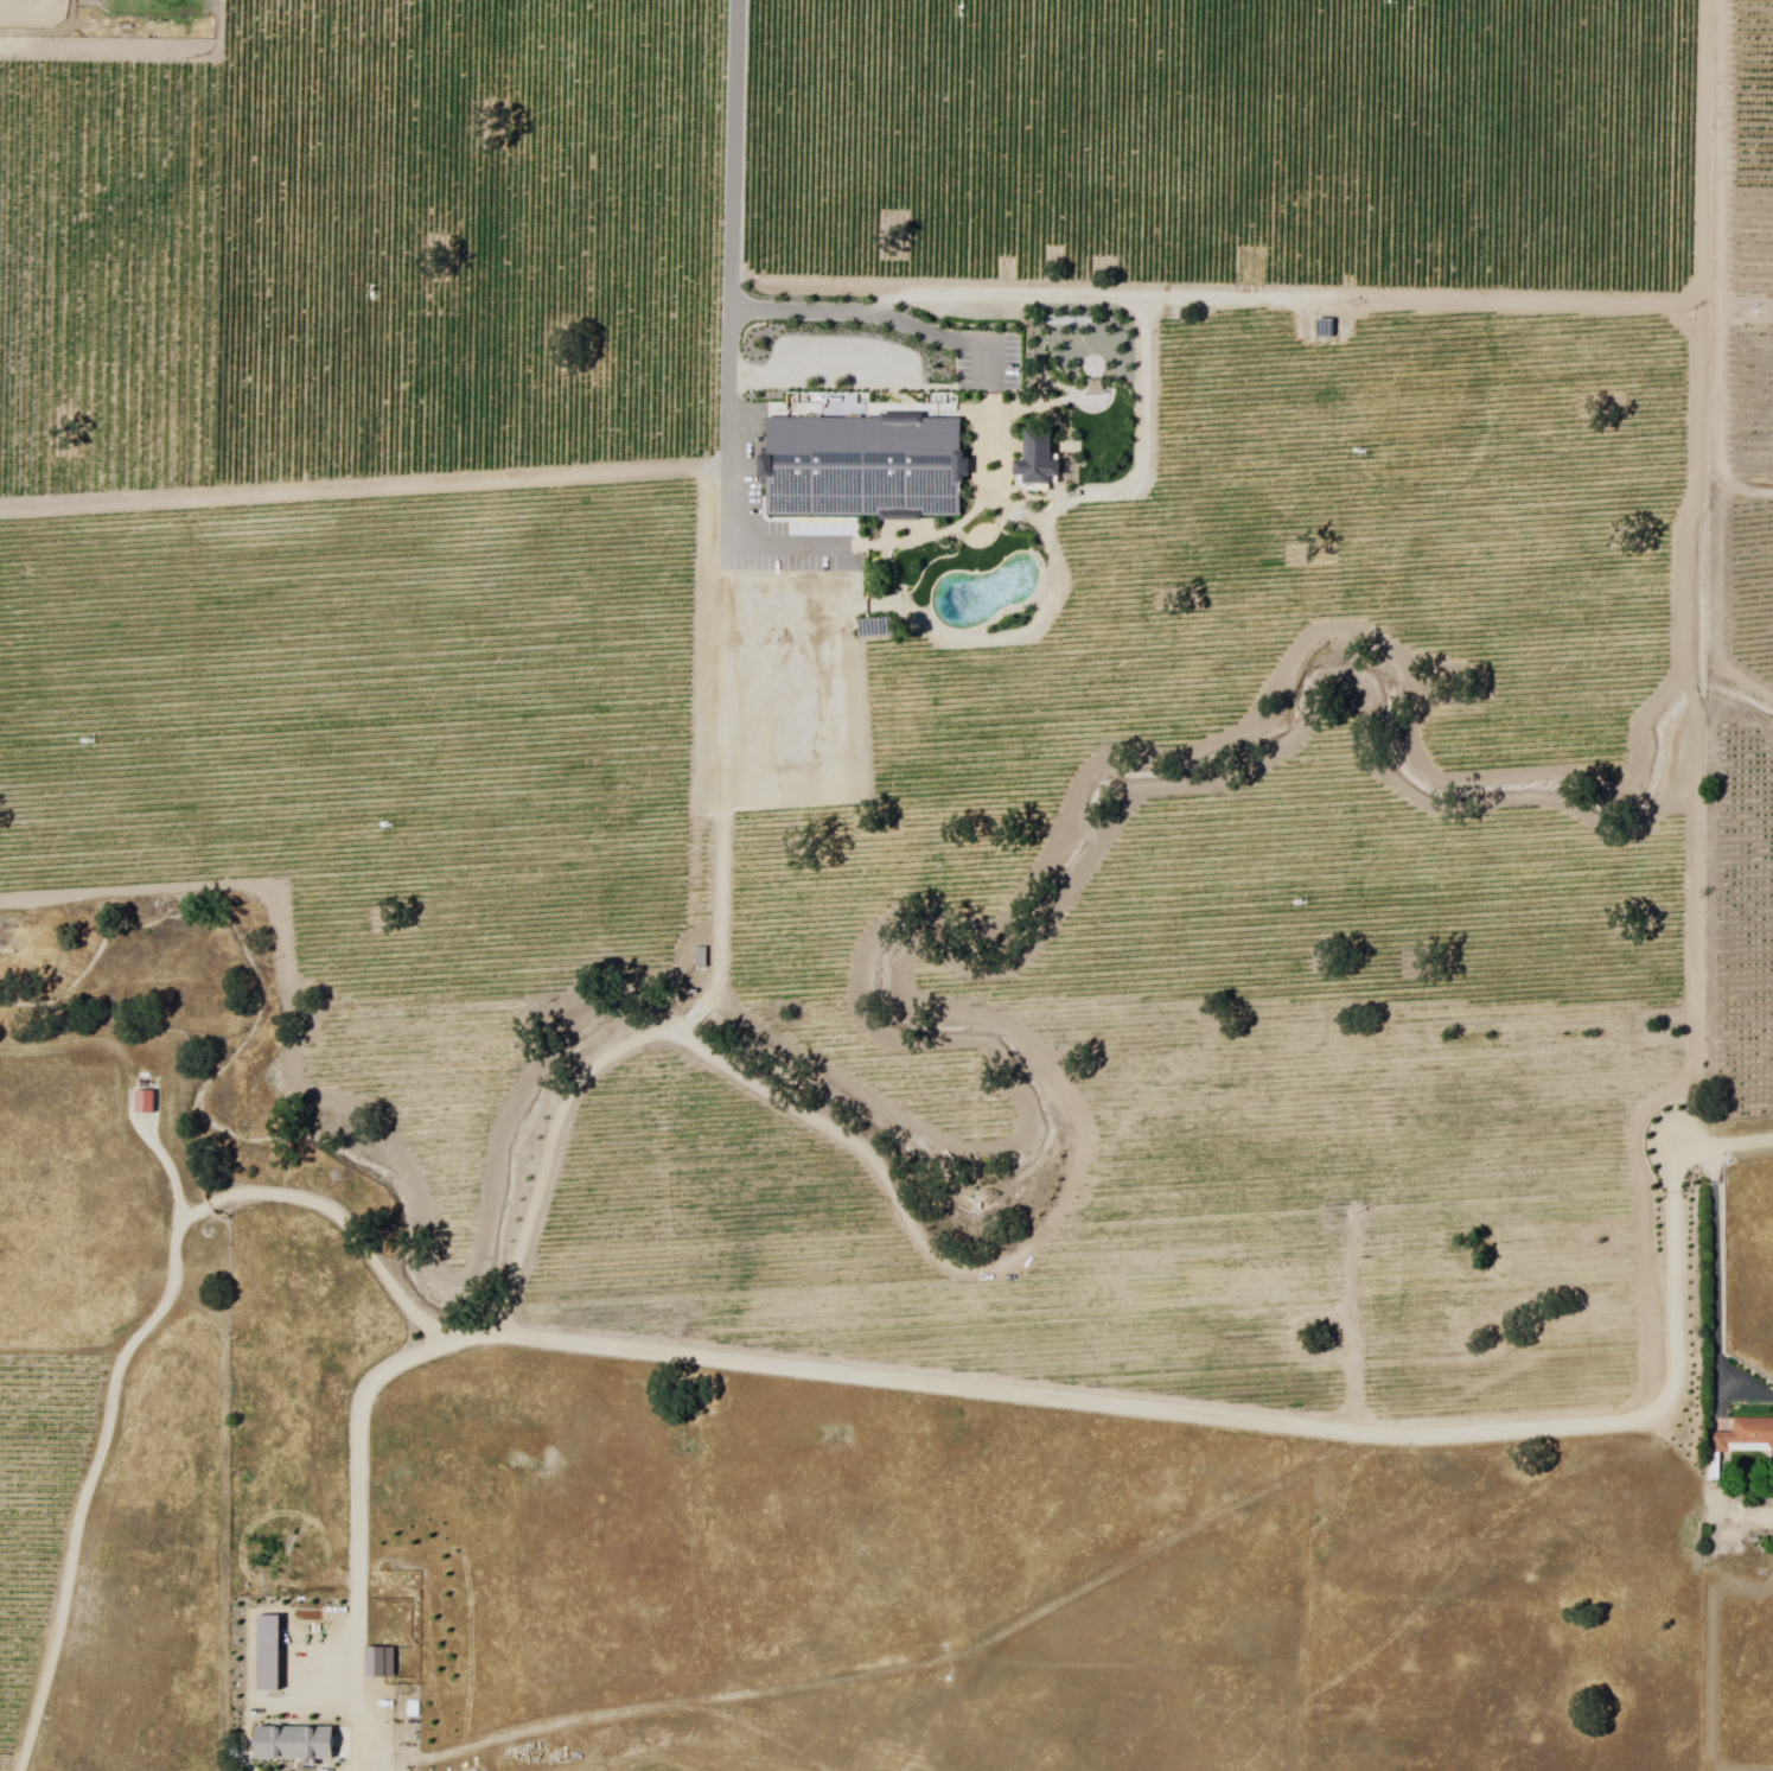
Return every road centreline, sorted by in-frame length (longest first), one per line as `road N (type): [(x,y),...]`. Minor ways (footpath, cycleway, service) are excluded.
road 1 (residential): [(379,1770),(519,1728),(958,1655),(1545,1342),(1611,1323),(1671,1260),(1701,1174),(1703,1142)]
road 2 (track): [(1709,0),(1704,445),(1696,501),(1699,1002)]
road 3 (residential): [(731,0),(719,727)]
road 4 (residential): [(1638,1031),(1671,1050),(1682,1123),(1703,1142),(1772,1139)]

